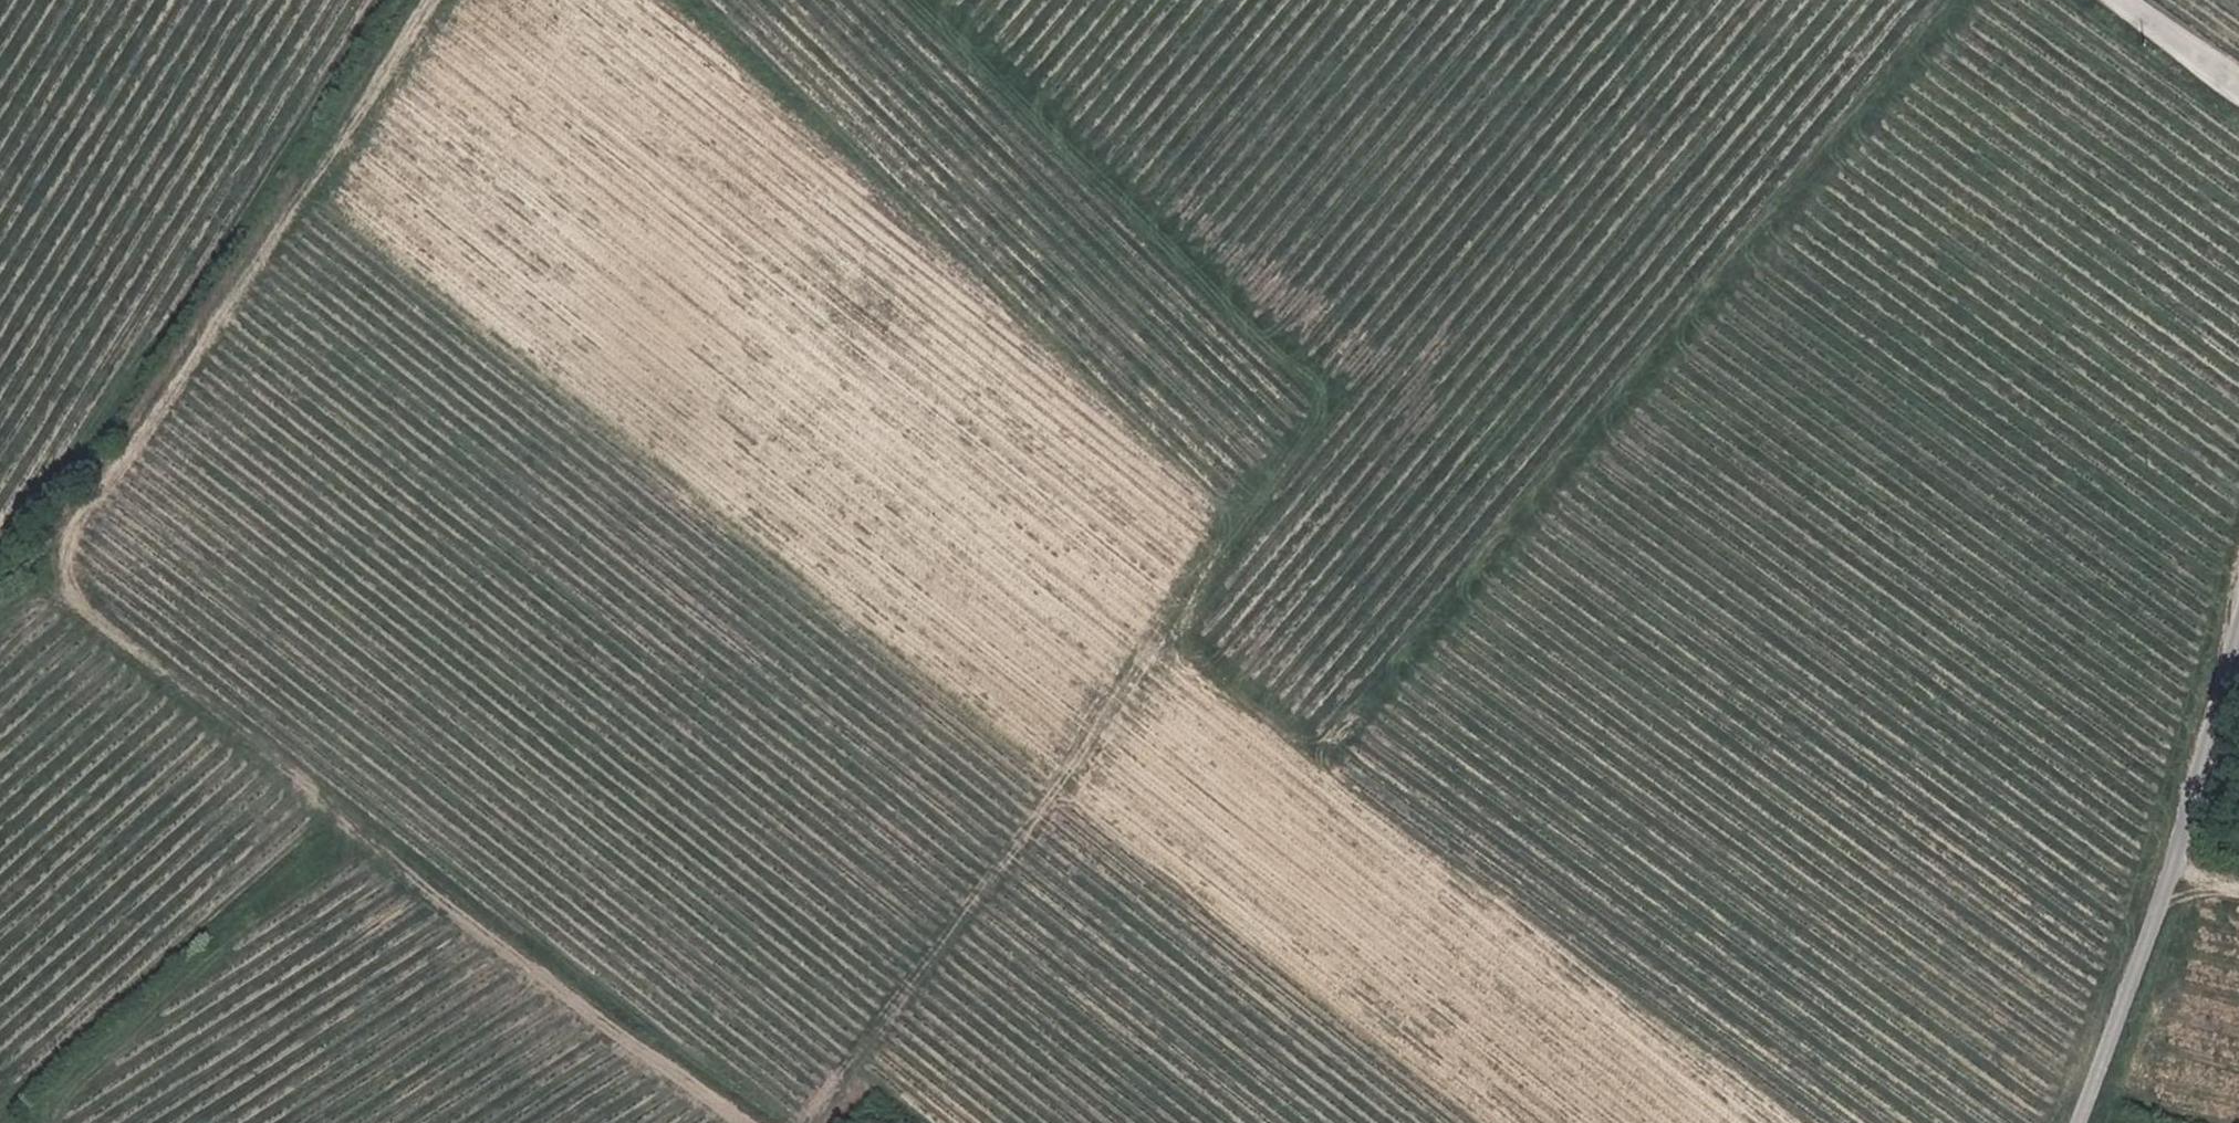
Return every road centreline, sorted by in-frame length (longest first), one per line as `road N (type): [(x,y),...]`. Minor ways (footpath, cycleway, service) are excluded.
road 1 (track): [(0,589),(73,536),(451,0)]
road 2 (unclassified): [(2084,1122),(2191,822),(2238,642)]

